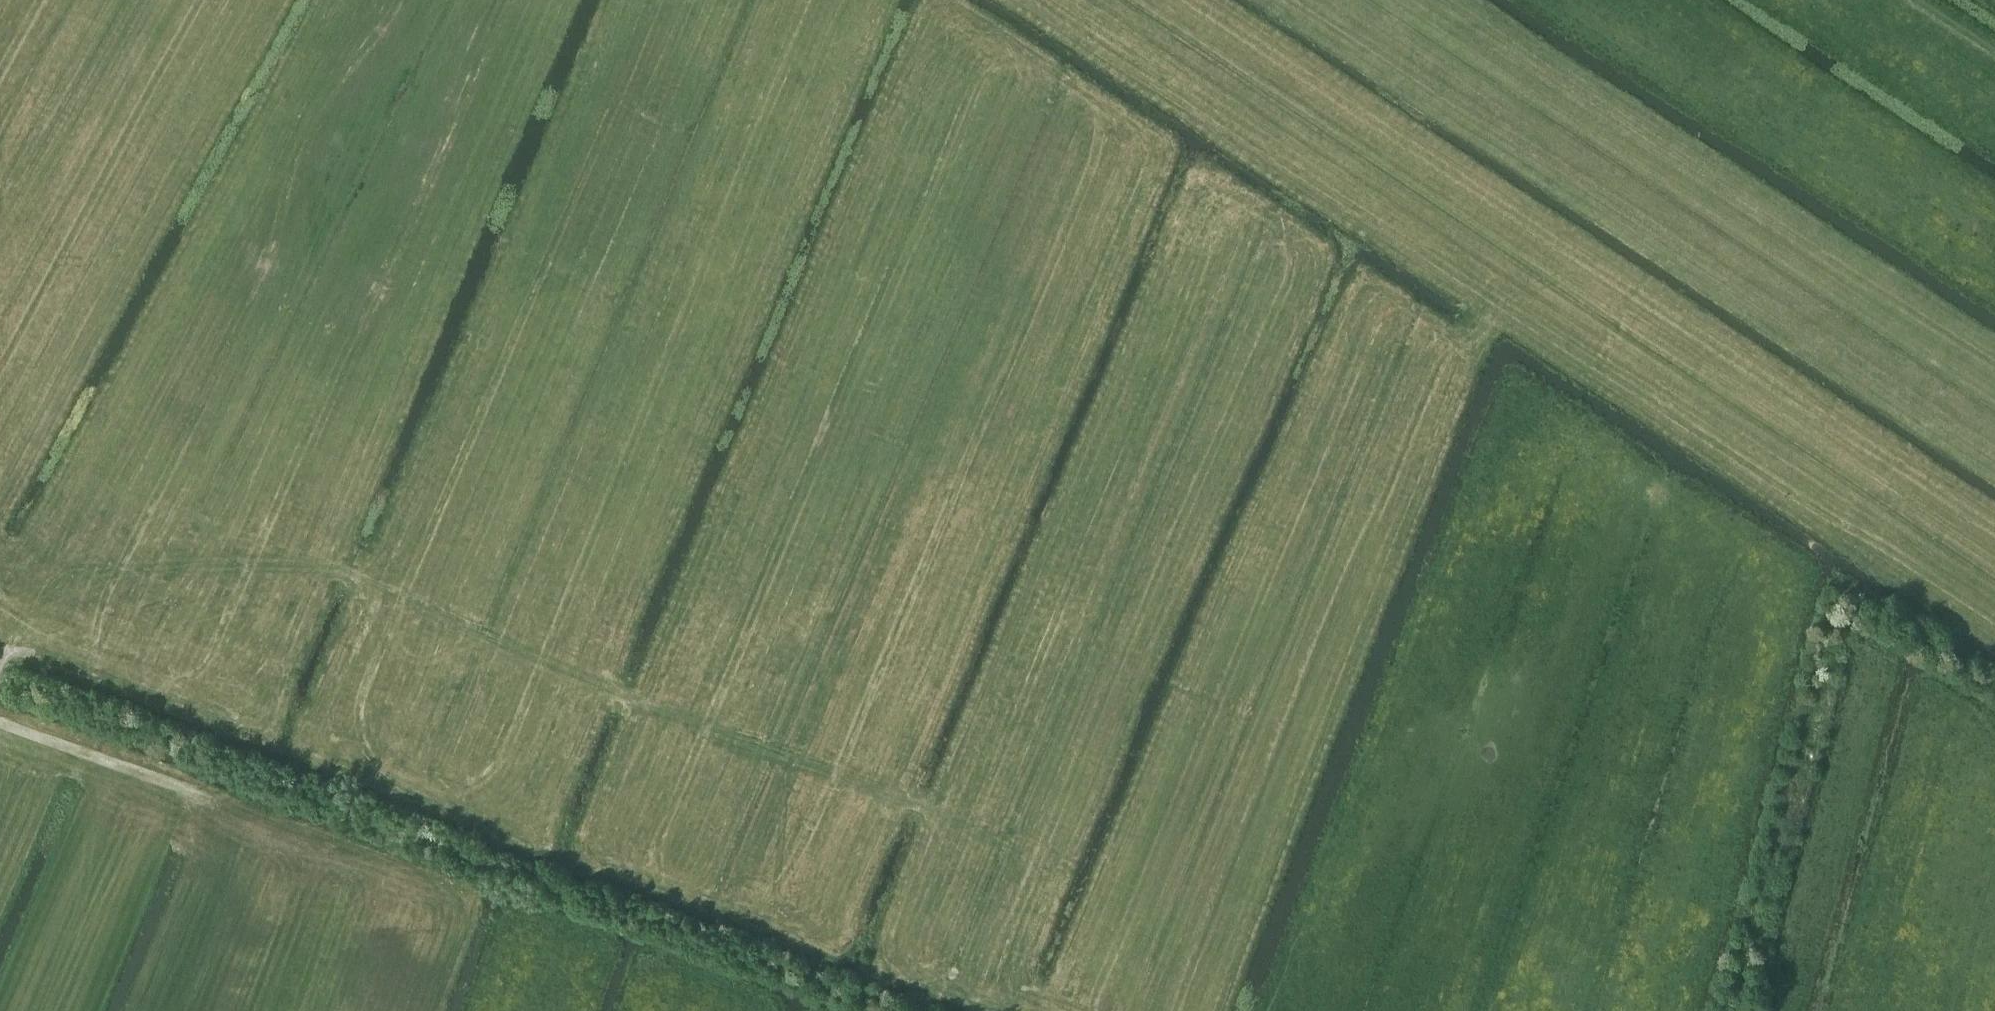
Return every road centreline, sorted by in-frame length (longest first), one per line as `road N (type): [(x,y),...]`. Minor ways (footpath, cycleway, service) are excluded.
road 1 (track): [(191,794),(0,720)]

